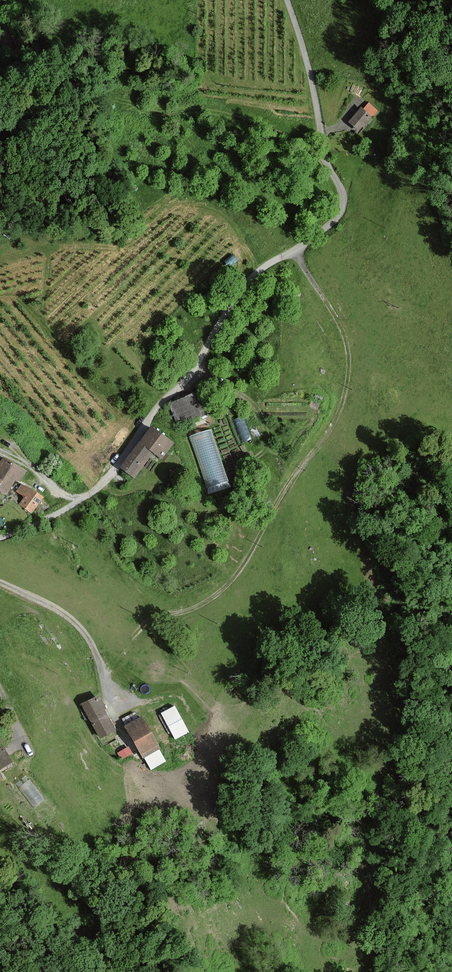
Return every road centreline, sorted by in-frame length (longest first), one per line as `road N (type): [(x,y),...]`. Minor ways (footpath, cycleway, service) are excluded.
road 1 (unclassified): [(287,0),(342,210),(249,283),(115,472),(46,519)]
road 2 (track): [(295,250),(347,333),(354,370),(344,403),(237,576),(206,603),(153,619),(104,674)]
road 3 (track): [(128,743),(88,638),(52,607),(0,582)]

